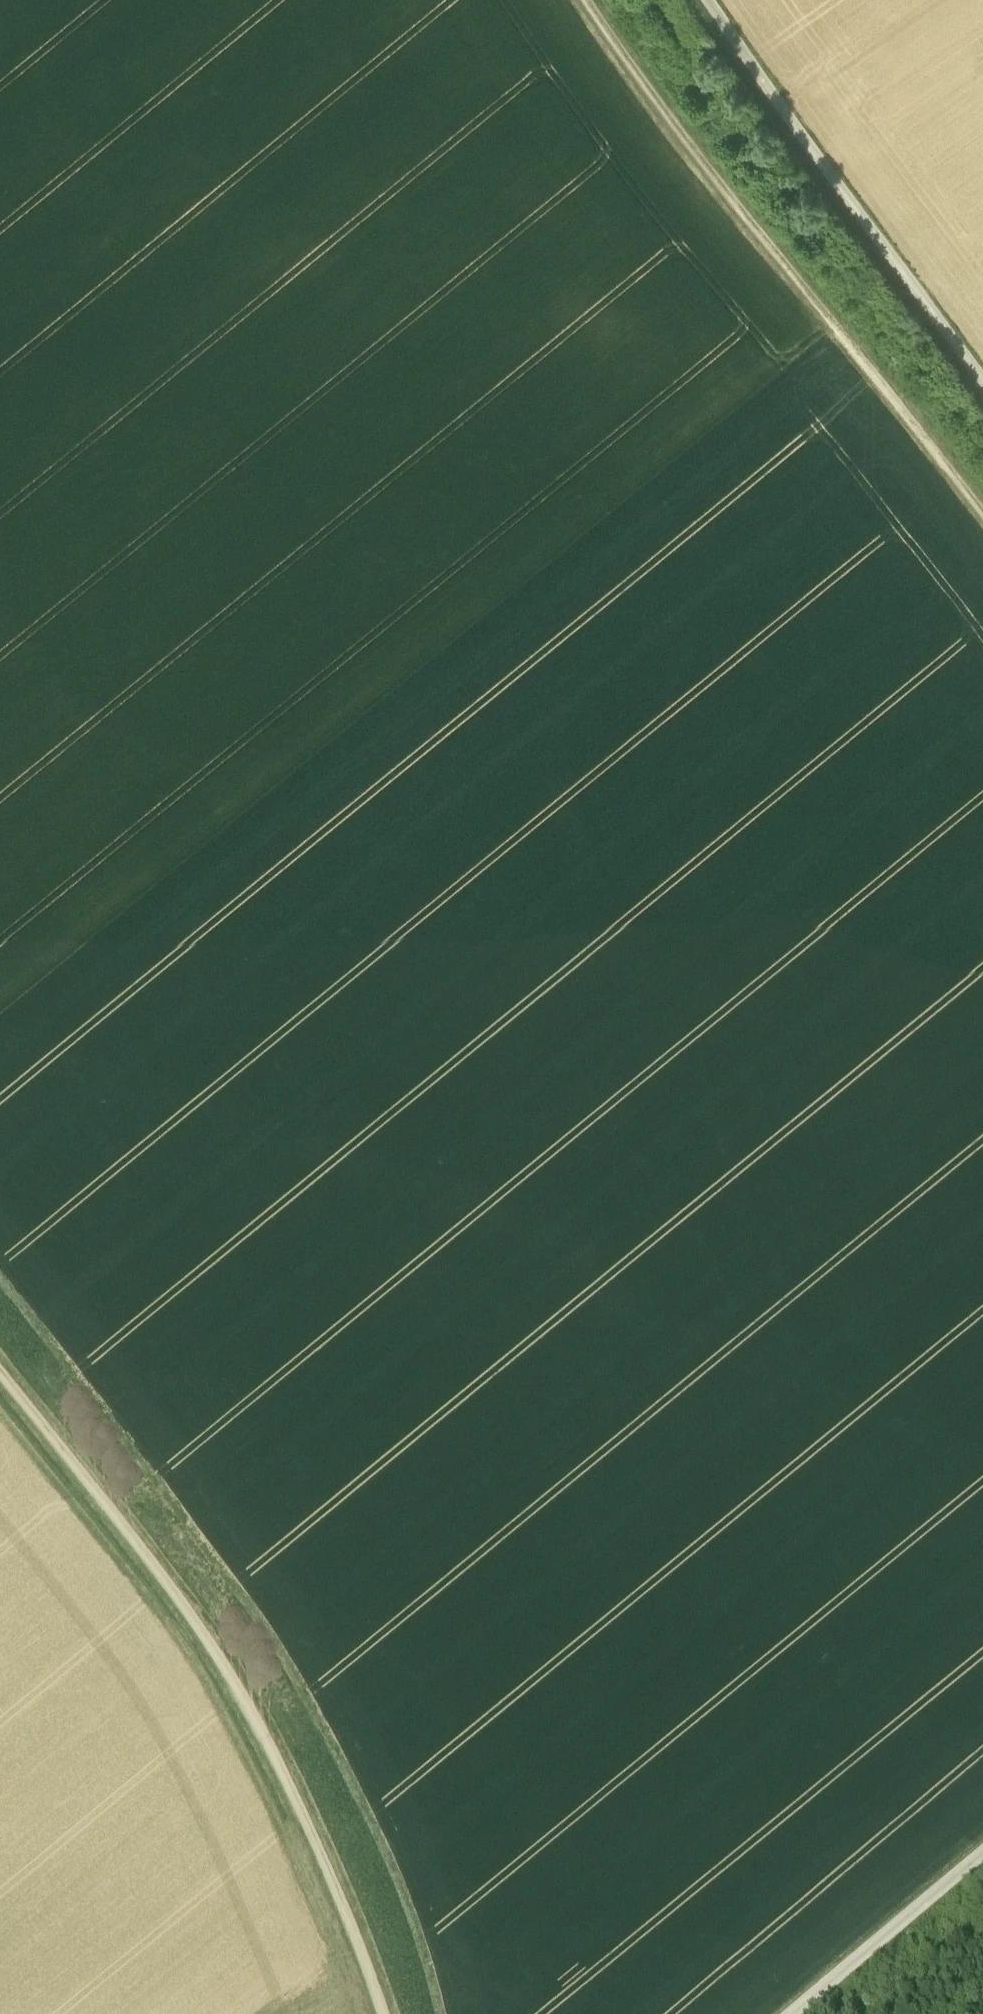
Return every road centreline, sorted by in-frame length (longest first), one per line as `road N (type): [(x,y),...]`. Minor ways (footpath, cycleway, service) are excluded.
road 1 (track): [(0,1371),(231,1682),(273,1756),(382,2013)]
road 2 (track): [(588,0),(703,160),(982,510)]
road 3 (track): [(707,0),(982,381)]
road 4 (track): [(796,2013),(982,1855)]

